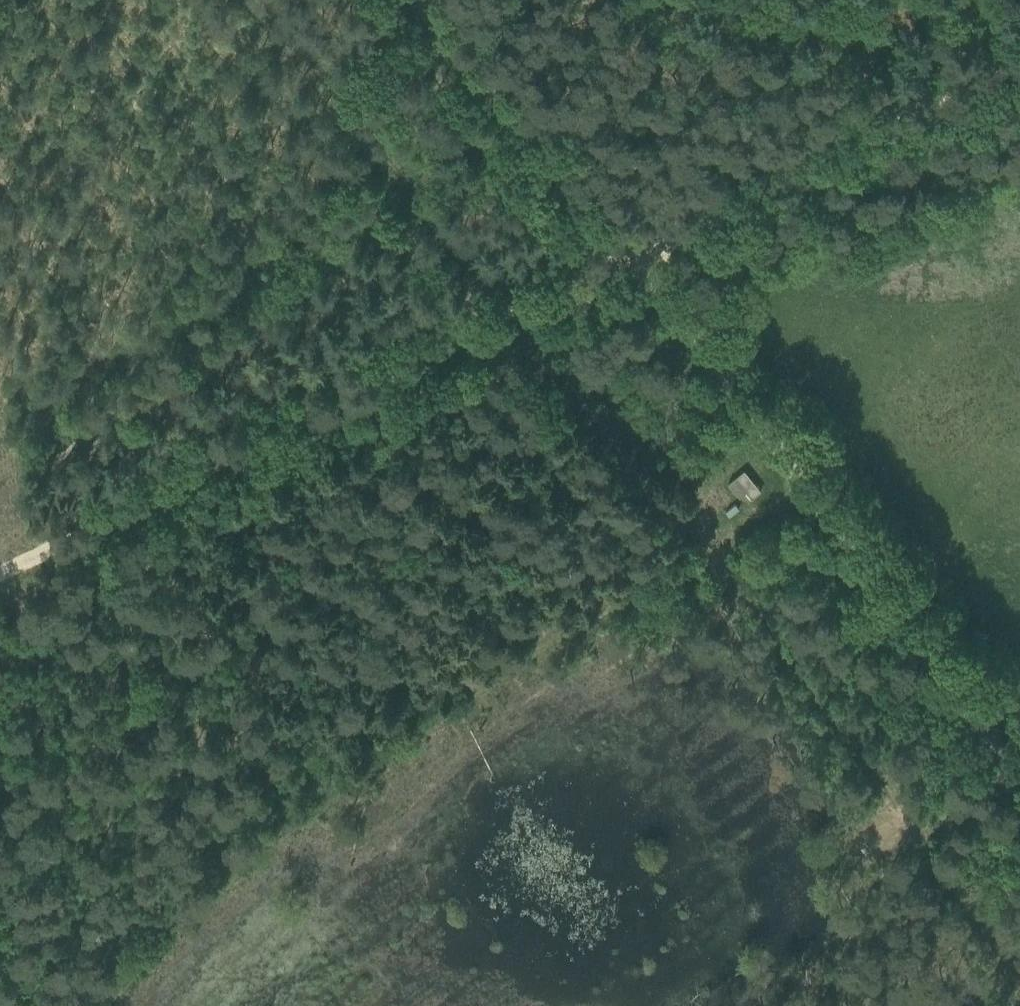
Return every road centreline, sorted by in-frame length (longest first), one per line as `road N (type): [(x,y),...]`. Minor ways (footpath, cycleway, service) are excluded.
road 1 (track): [(62,1005),(214,819),(499,608),(811,497)]
road 2 (track): [(629,259),(0,563)]
road 3 (track): [(1019,785),(629,259)]
road 4 (track): [(629,259),(1019,66)]
road 5 (track): [(629,259),(413,0)]

